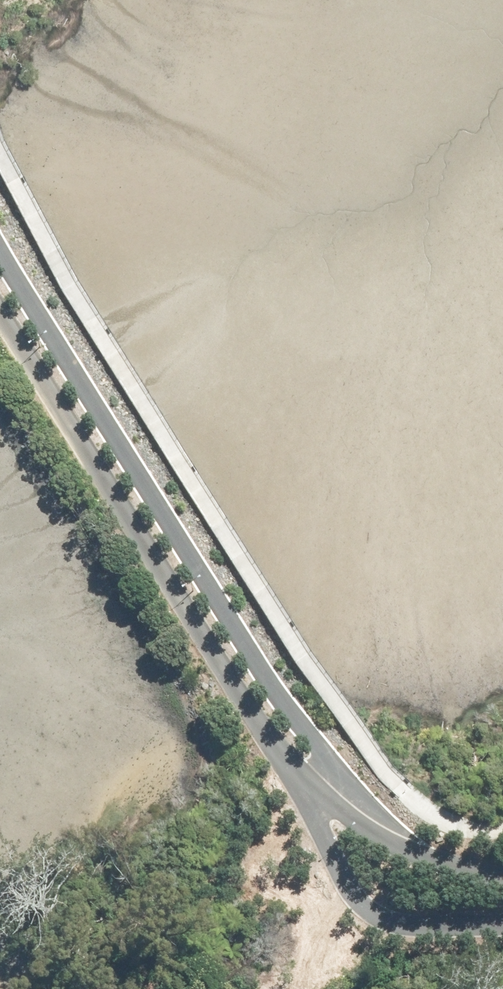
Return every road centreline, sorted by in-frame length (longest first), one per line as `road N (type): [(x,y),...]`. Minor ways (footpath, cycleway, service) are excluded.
road 1 (residential): [(0,259),(338,777)]
road 2 (residential): [(300,801),(0,330)]
road 3 (residential): [(502,927),(393,927),(374,918),(341,878),(300,801)]
road 4 (residential): [(338,777),(396,838),(502,879)]

